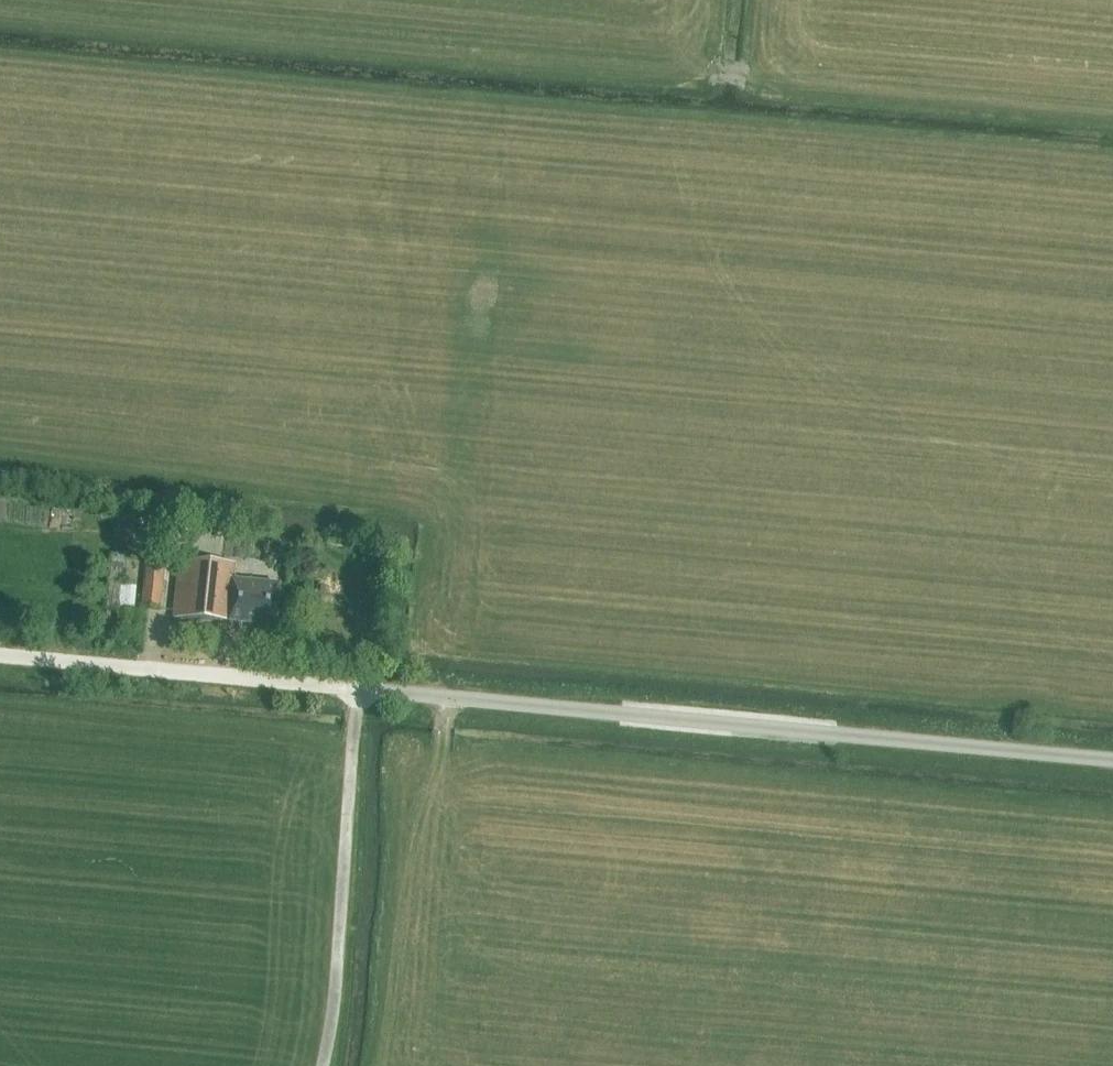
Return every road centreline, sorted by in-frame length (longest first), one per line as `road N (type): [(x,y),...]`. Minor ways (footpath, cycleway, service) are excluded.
road 1 (unclassified): [(1112,760),(0,655)]
road 2 (track): [(323,1065),(358,689)]

